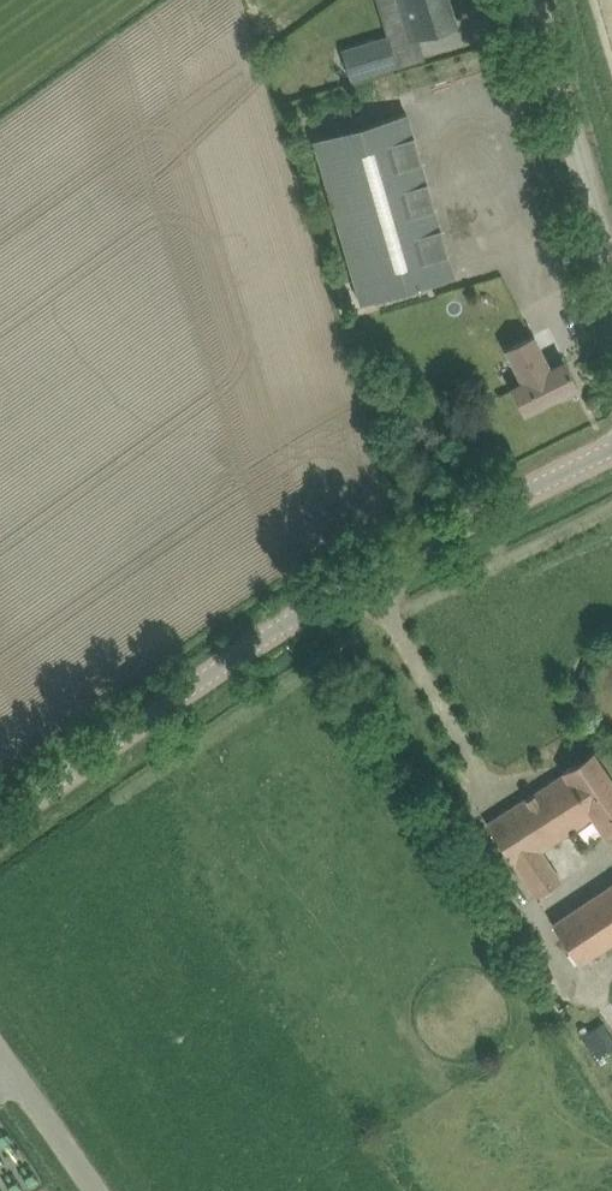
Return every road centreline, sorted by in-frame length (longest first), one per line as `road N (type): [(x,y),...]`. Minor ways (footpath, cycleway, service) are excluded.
road 1 (tertiary): [(0,823),(317,604),(611,447)]
road 2 (unclassified): [(611,260),(535,0)]
road 3 (unclassified): [(97,1190),(0,1051)]

